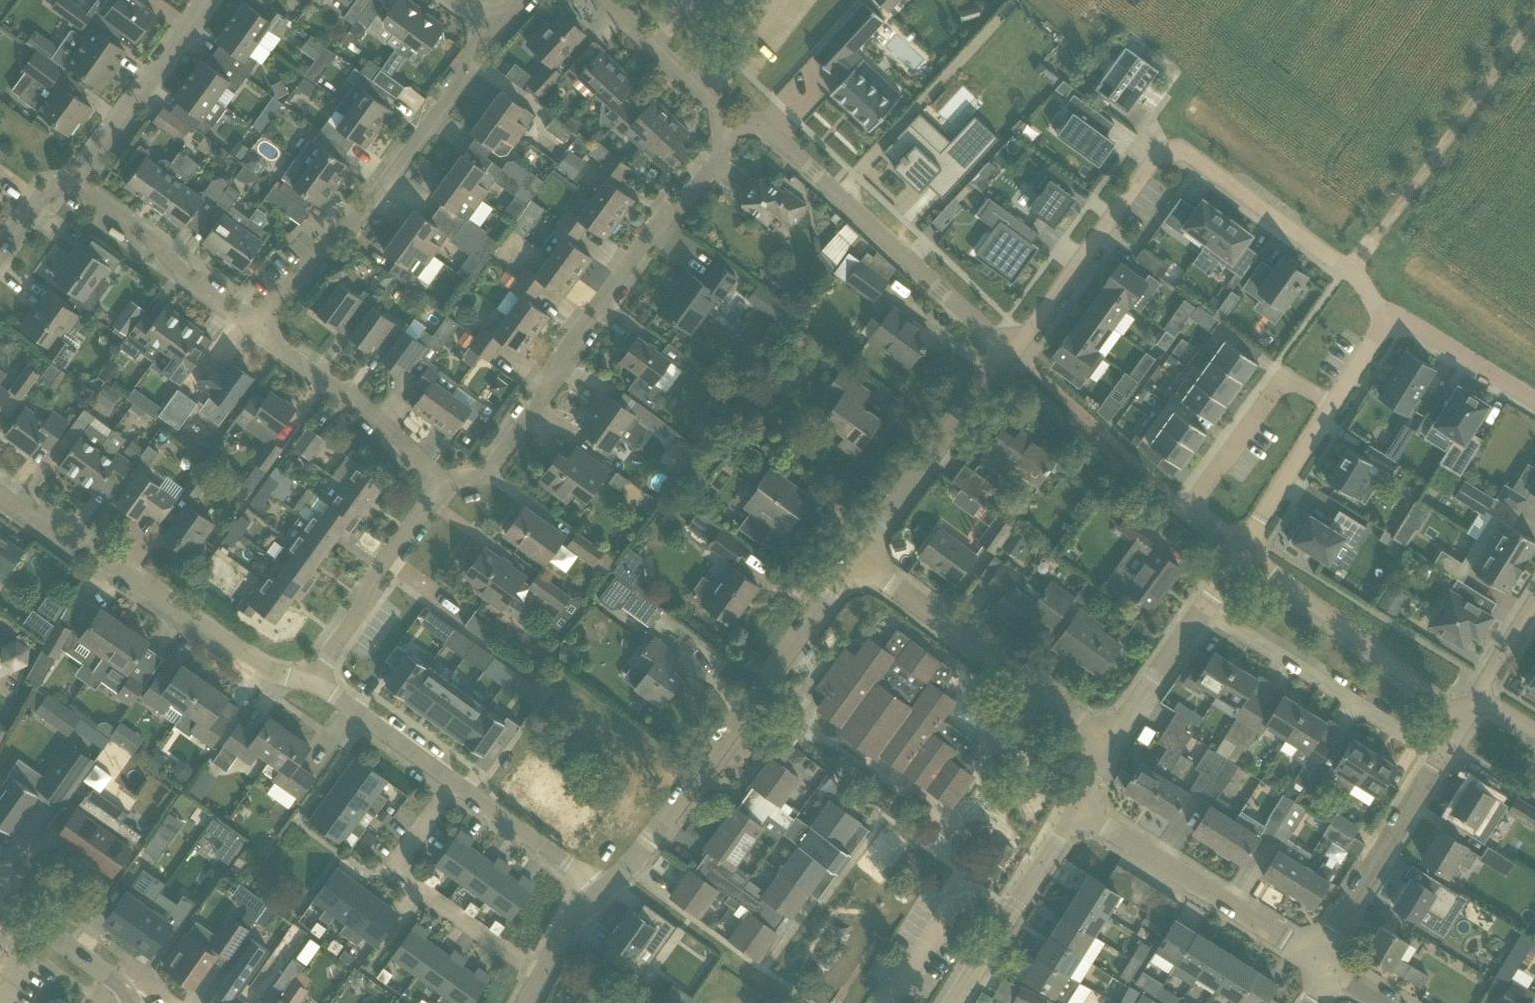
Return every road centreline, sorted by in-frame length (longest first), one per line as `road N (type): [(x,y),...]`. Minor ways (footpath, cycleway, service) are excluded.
road 1 (residential): [(1389,319),(1351,273),(1179,149),(1158,153),(1006,354)]
road 2 (residential): [(433,484),(491,475),(746,112)]
road 3 (residential): [(593,895),(649,840),(860,559)]
road 4 (residential): [(262,328),(496,27)]
road 5 (residential): [(312,677),(270,672),(0,497)]
road 6 (residential): [(1006,354),(746,112)]
road 7 (track): [(1351,273),(1534,17)]
road 8 (residential): [(1111,742),(860,559)]
road 9 (residential): [(1322,963),(1078,807)]
road 10 (residential): [(454,779),(391,872),(537,971)]
road 11 (residential): [(1444,757),(1201,608)]
road 12 (residential): [(1465,725),(1243,548)]
road 13 (residential): [(860,559),(1006,354)]
road 14 (residential): [(1322,963),(1332,931),(1444,757)]
road 15 (residential): [(262,328),(70,184)]
road 16 (residential): [(433,484),(422,459),(262,328)]
road 17 (residential): [(952,1002),(1078,807)]
road 18 (residential): [(312,677),(424,509),(433,484)]
road 19 (residential): [(205,0),(70,184)]
road 20 (residential): [(1333,404),(1280,377),(1189,505)]
road 21 (residential): [(593,895),(557,854),(454,779)]
road 22 (residential): [(454,779),(312,677)]
road 23 (residential): [(746,112),(614,0)]
road 24 (residential): [(1389,319),(1534,411)]
road 25 (residential): [(133,1002),(115,978),(0,898)]
road 26 (residential): [(1243,548),(1333,404)]
road 27 (residential): [(1111,742),(1201,608)]

